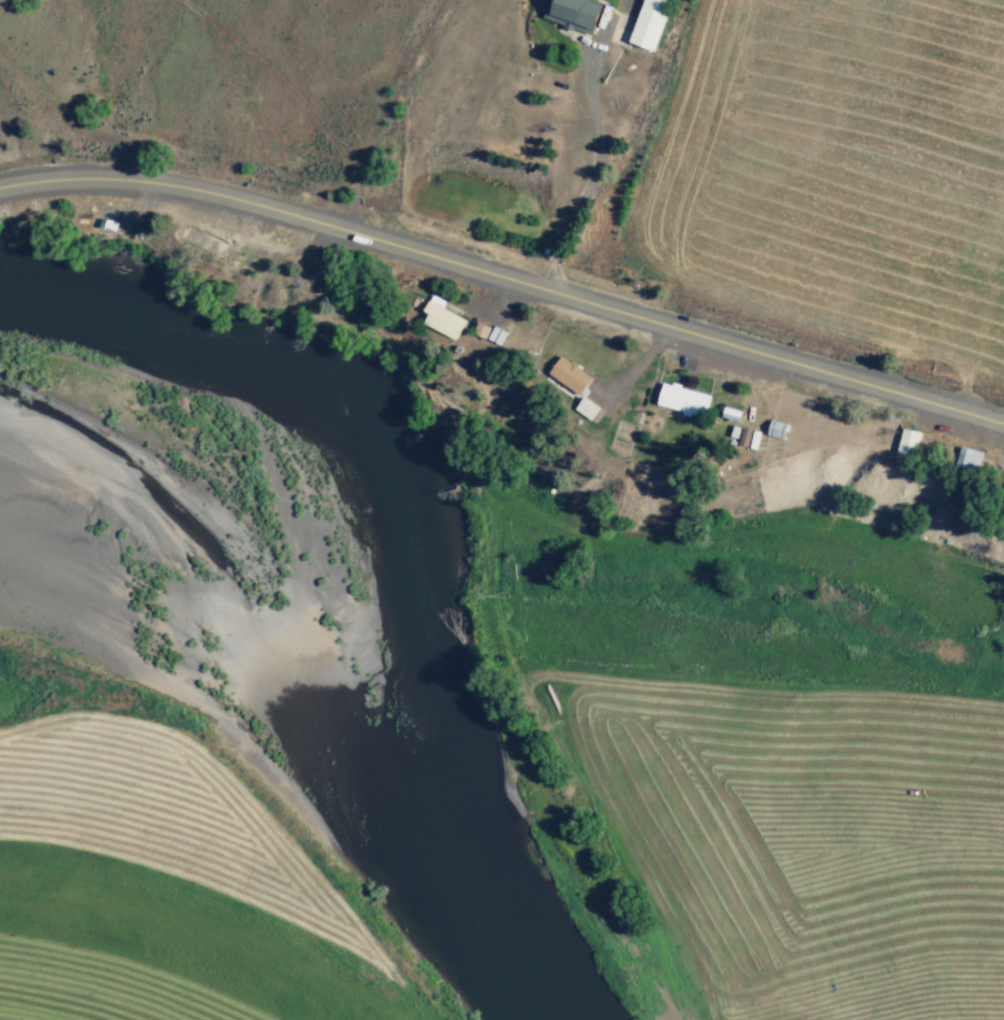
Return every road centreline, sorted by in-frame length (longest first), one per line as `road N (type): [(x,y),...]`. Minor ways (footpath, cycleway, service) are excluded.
road 1 (secondary): [(1003,430),(307,229),(148,191),(50,189),(0,200)]

